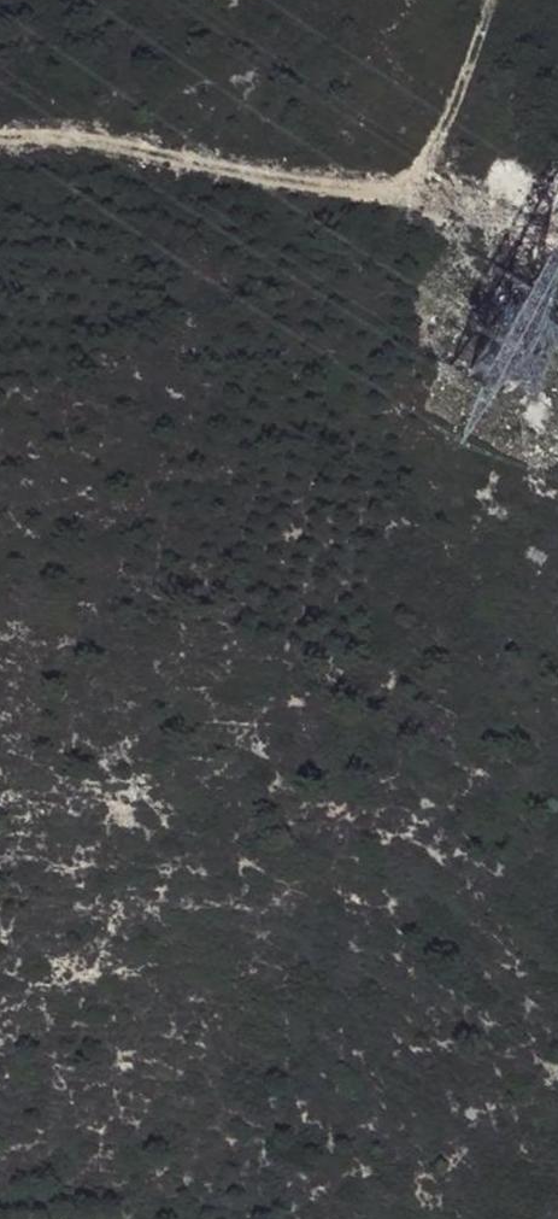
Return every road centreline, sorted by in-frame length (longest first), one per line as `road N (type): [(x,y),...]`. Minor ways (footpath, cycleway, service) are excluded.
road 1 (track): [(0,133),(81,136),(247,171),(386,186),(410,178),(433,148),(492,0)]

